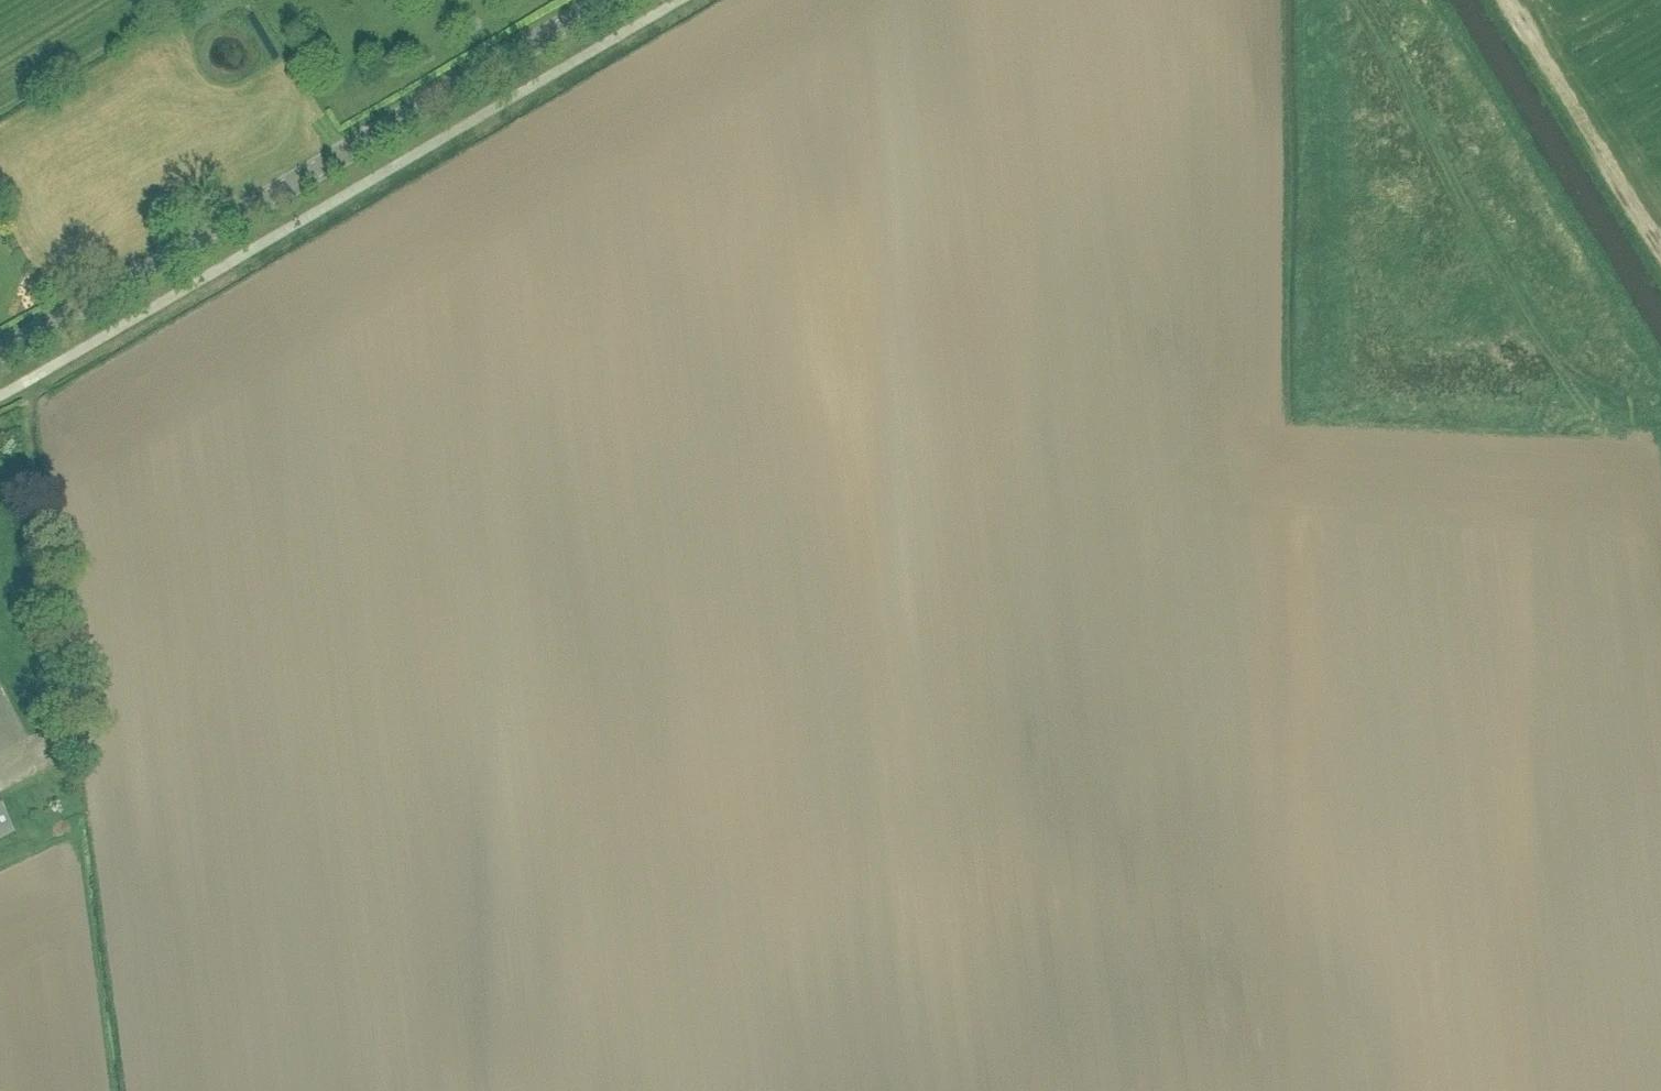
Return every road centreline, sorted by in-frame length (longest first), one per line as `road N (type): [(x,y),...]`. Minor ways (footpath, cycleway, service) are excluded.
road 1 (tertiary): [(0,357),(603,0)]

